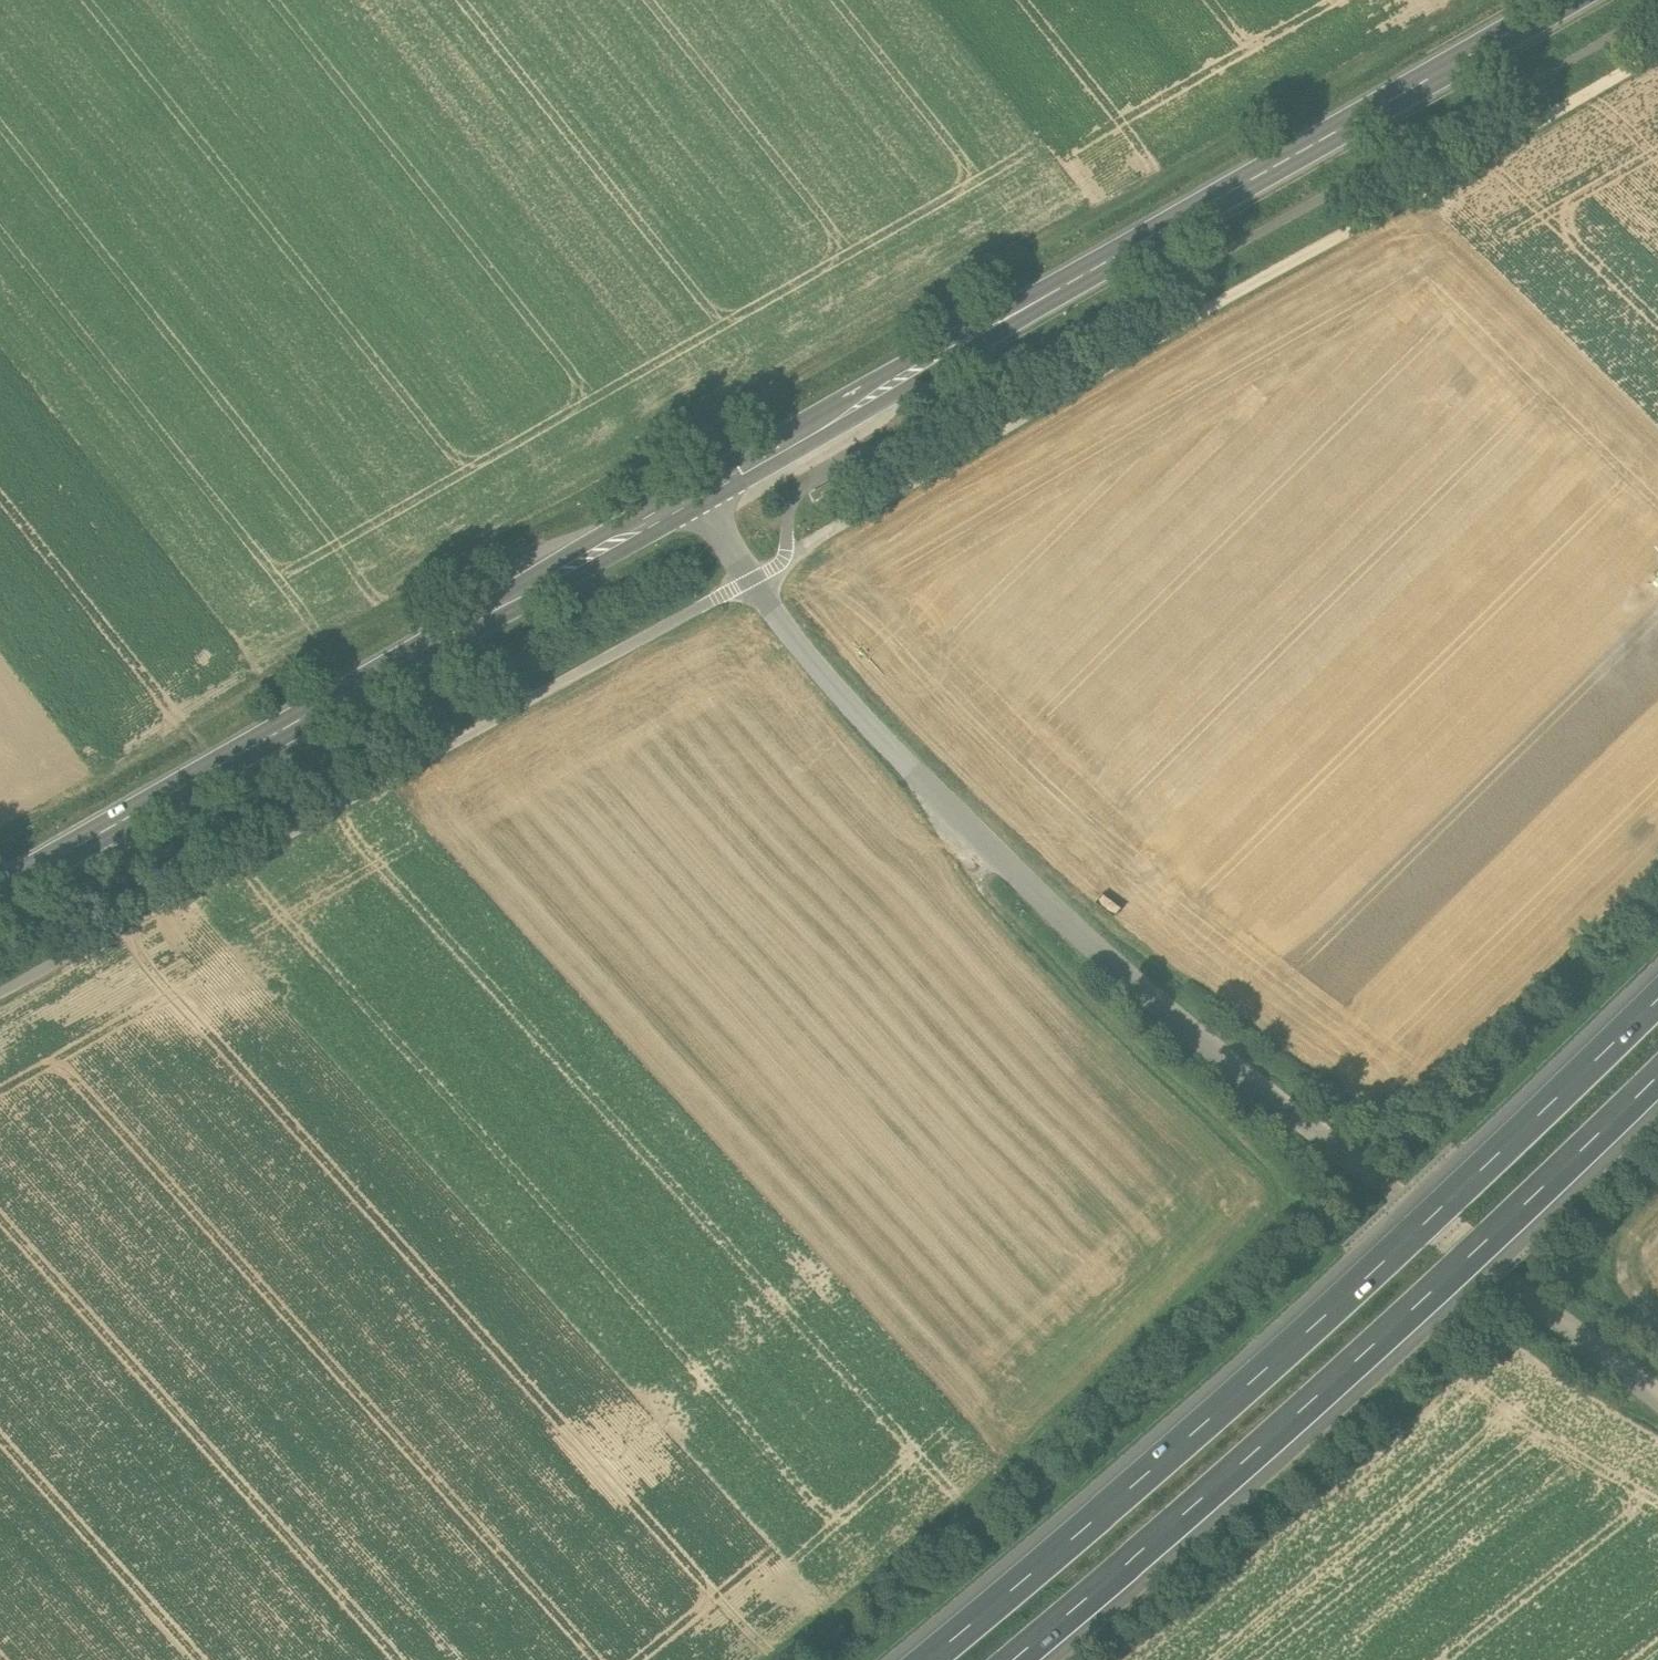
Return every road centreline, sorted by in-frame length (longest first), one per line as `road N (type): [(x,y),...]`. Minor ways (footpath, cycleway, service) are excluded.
road 1 (track): [(0,837),(237,709),(499,539),(751,409),(1479,0)]
road 2 (unclassified): [(1657,1399),(1367,1164),(1251,1083),(1039,900),(826,680),(747,585),(694,493)]
road 3 (track): [(781,1659),(923,1547),(1296,1206),(987,901),(962,867),(974,834)]
road 4 (track): [(783,562),(1657,57)]
road 5 (motorway): [(1657,983),(1076,1531),(915,1659)]
road 6 (secondary): [(1568,0),(694,493)]
road 7 (motorway): [(1007,1659),(1129,1561),(1657,1071)]
road 8 (secondary): [(694,493),(0,890)]
road 9 (track): [(1657,1331),(1610,1286),(1608,1262),(1657,1210)]

